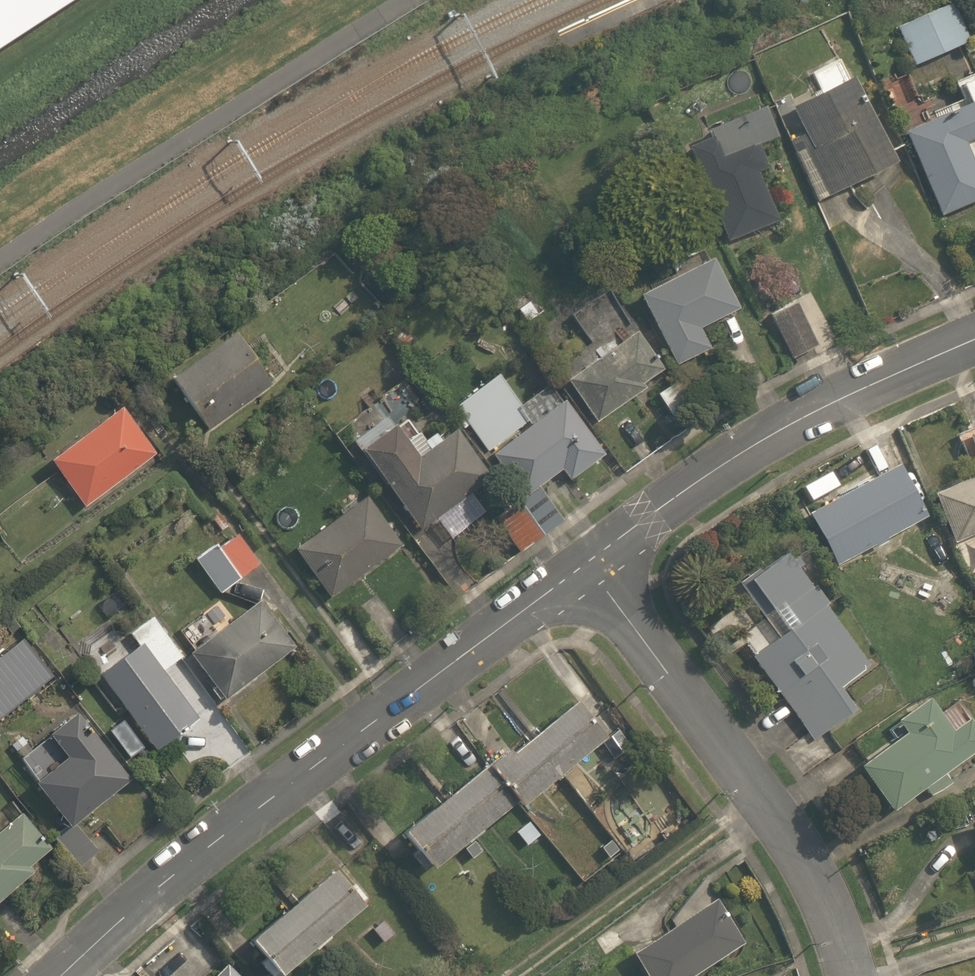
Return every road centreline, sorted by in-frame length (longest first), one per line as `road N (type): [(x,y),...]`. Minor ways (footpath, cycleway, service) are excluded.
road 1 (residential): [(590,558),(216,840),(65,975)]
road 2 (residential): [(590,558),(823,904),(845,975)]
road 3 (residential): [(974,341),(760,445),(590,558)]

